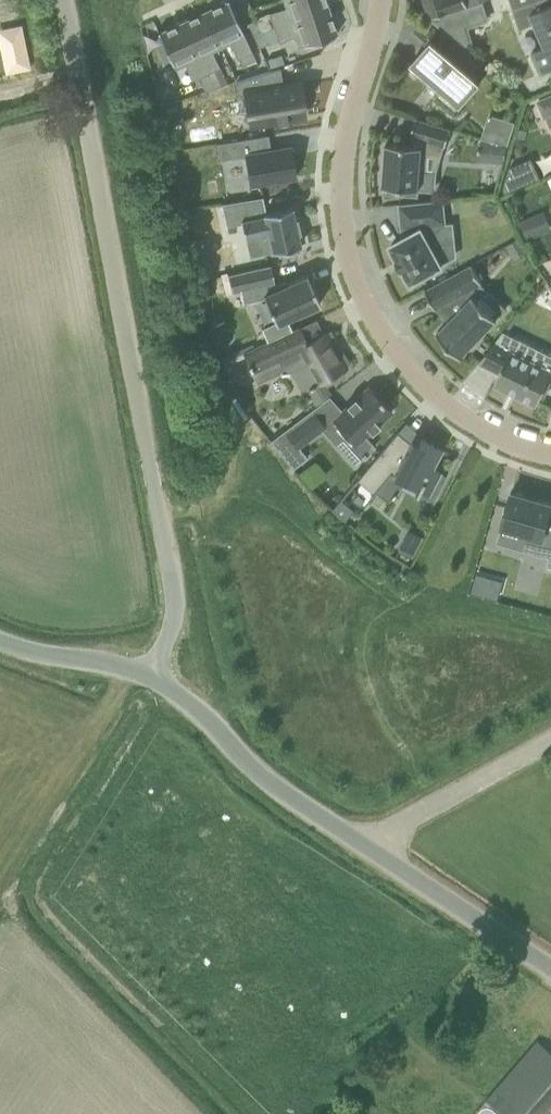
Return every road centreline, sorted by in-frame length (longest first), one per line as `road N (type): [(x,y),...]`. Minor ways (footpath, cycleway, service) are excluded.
road 1 (unclassified): [(149,672),(173,626),(174,603),(64,0)]
road 2 (residential): [(550,452),(465,415),(428,388),(391,349),(353,275),(339,184),(342,138),(380,0)]
road 3 (unclassified): [(550,977),(276,792),(149,672)]
road 4 (unclassified): [(149,672),(0,643)]

